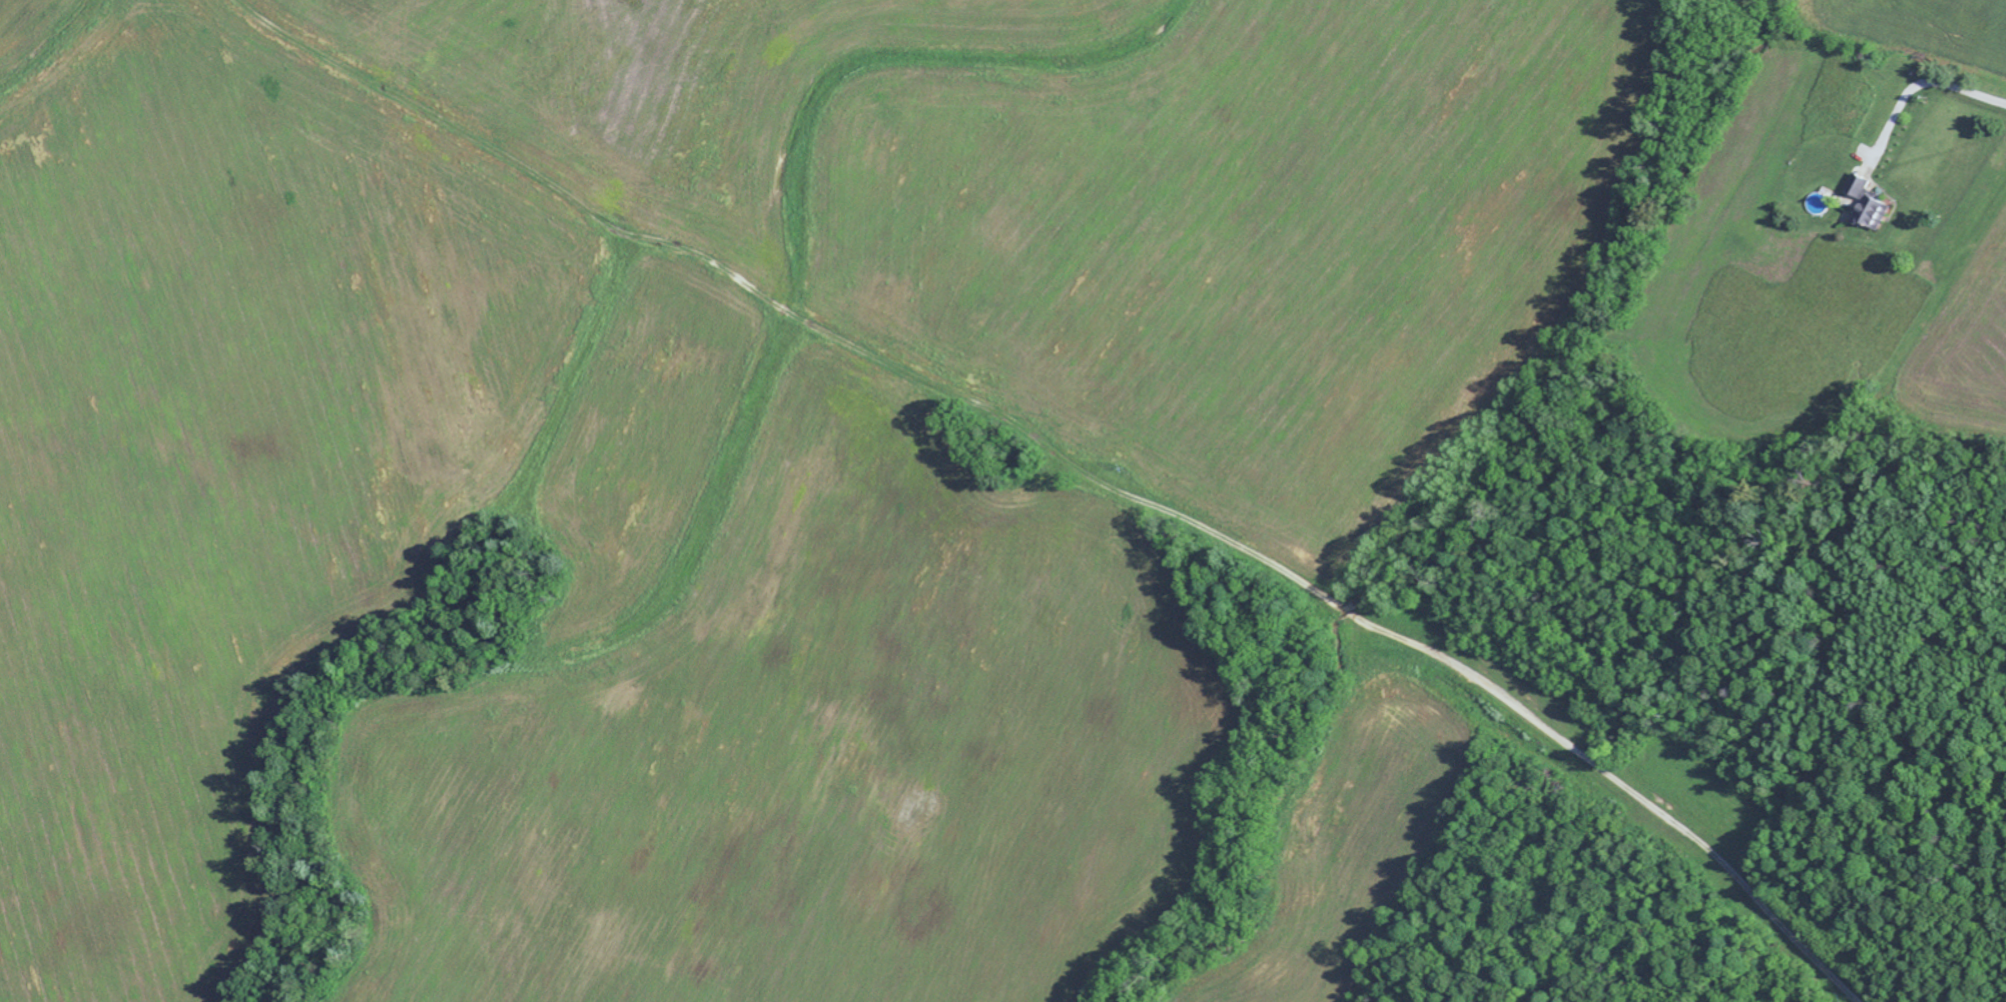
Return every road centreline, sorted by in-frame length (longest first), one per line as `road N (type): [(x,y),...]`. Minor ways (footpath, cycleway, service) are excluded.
road 1 (residential): [(1862,1001),(1708,845),(1505,695),(1209,530)]

